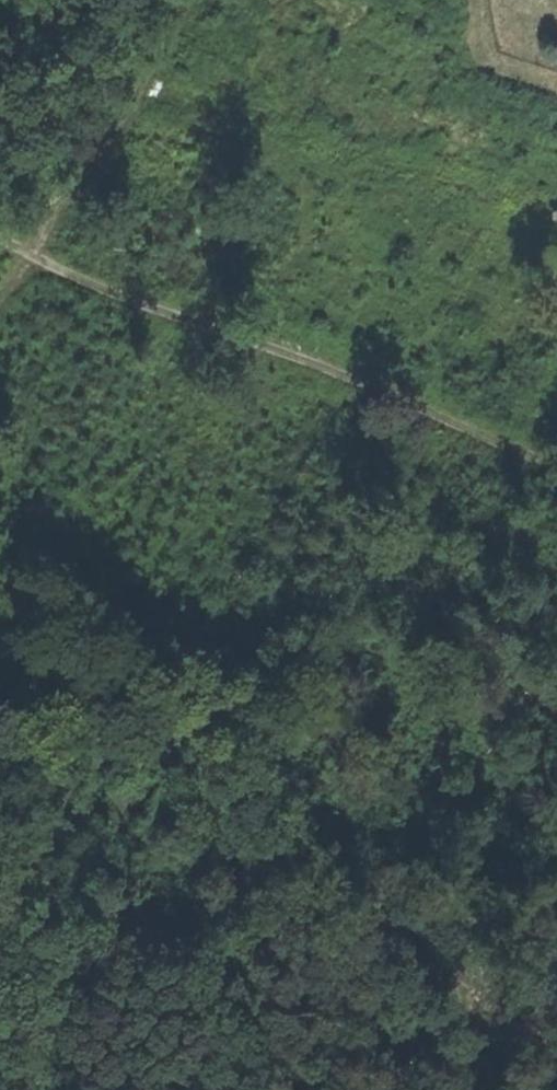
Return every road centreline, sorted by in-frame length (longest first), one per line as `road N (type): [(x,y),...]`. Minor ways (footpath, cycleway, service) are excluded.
road 1 (track): [(0,247),(556,472)]

